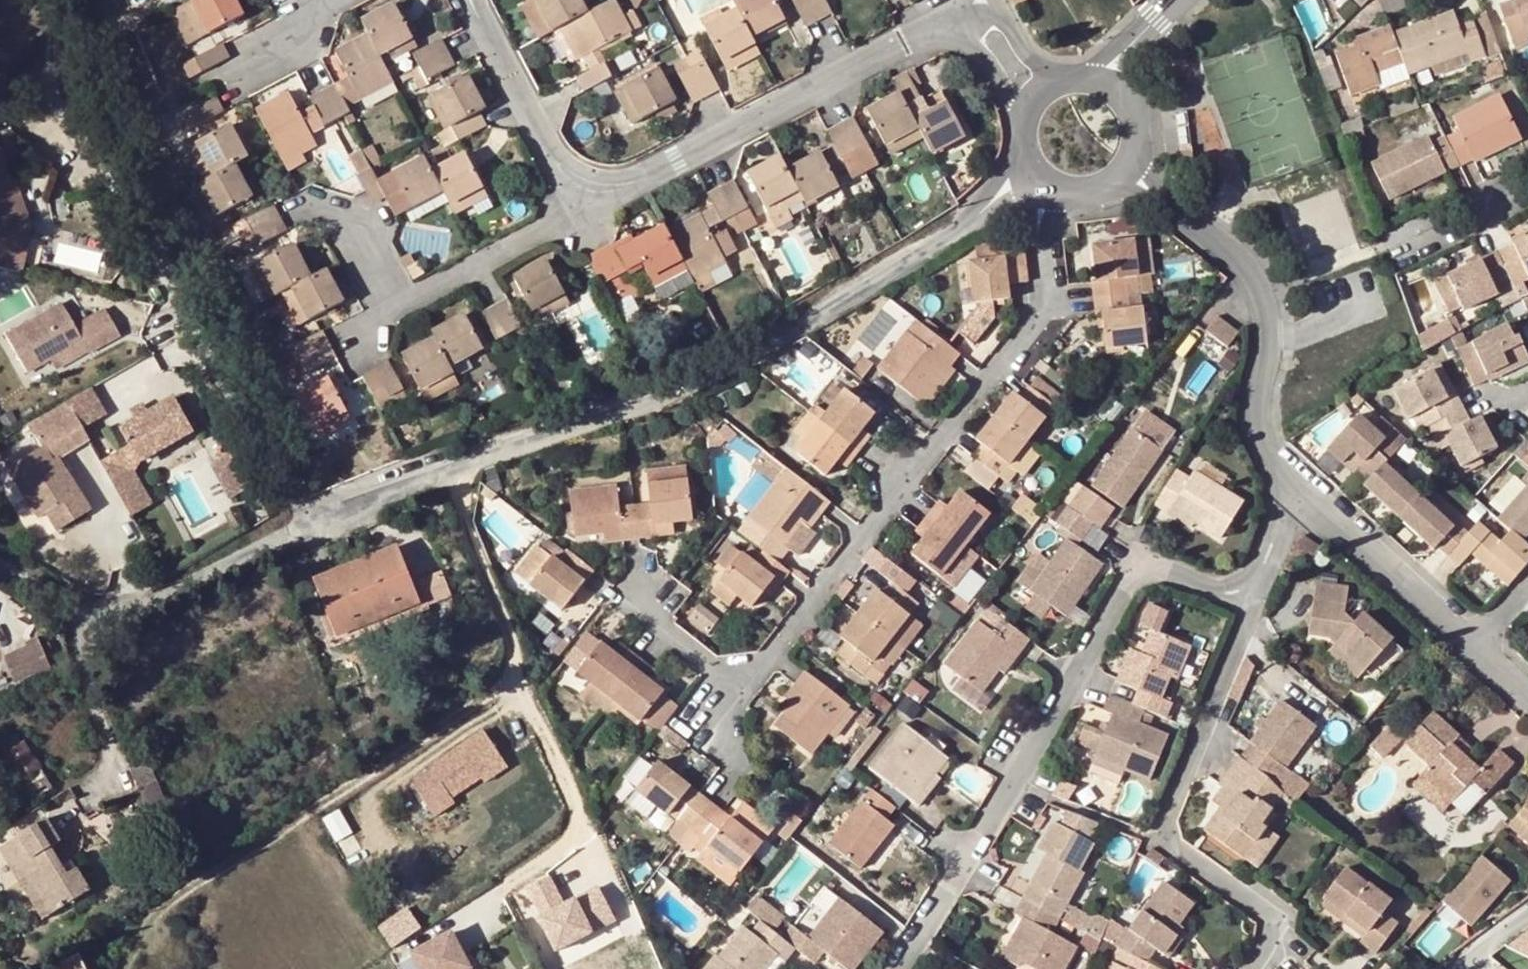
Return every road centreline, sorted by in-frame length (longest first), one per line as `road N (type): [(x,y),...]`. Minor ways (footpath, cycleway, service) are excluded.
road 1 (residential): [(448,464),(637,402),(769,340),(971,221)]
road 2 (residential): [(1244,605),(1149,577),(894,968)]
road 3 (residential): [(1041,245),(1046,295),(1036,322),(742,693)]
road 4 (residential): [(0,85),(62,109),(91,140),(296,526)]
road 5 (residential): [(503,889),(568,846),(579,818),(529,707),(448,464)]
road 6 (residential): [(1244,605),(1238,653),(1159,831),(1259,906),(1268,947),(1255,968)]
road 7 (residential): [(581,210),(921,36)]
road 8 (residential): [(1172,198),(1244,262),(1262,293),(1267,335),(1256,423),(1263,446),(1306,502)]
road 9 (residential): [(296,526),(116,621),(85,616),(0,569)]
road 10 (residential): [(475,0),(581,210)]
road 11 (residential): [(1306,502),(1481,654)]
road 12 (residential): [(581,210),(399,308)]
road 13 (residential): [(290,211),(323,203),(340,211),(399,308)]
road 14 (residential): [(296,526),(448,464)]
road 15 (residential): [(742,693),(637,596)]
road 16 (residential): [(1404,250),(1527,192)]
road 17 (residential): [(955,37),(993,71),(1025,133)]
road 18 (residential): [(1306,502),(1244,605)]

